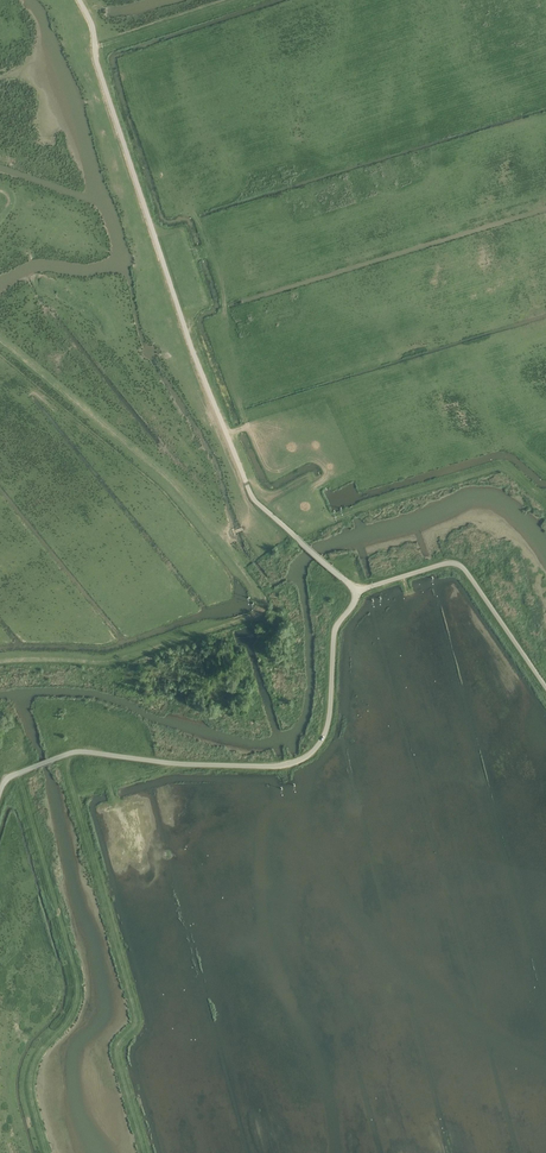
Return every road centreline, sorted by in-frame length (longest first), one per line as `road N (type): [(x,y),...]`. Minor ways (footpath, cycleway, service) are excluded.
road 1 (unclassified): [(296,537),(250,491),(167,280),(79,0)]
road 2 (unclassified): [(359,592),(334,631),(330,722),(314,750),(293,763),(185,764),(74,752),(5,780)]
road 3 (track): [(227,432),(247,426),(219,261),(210,250),(161,262)]

